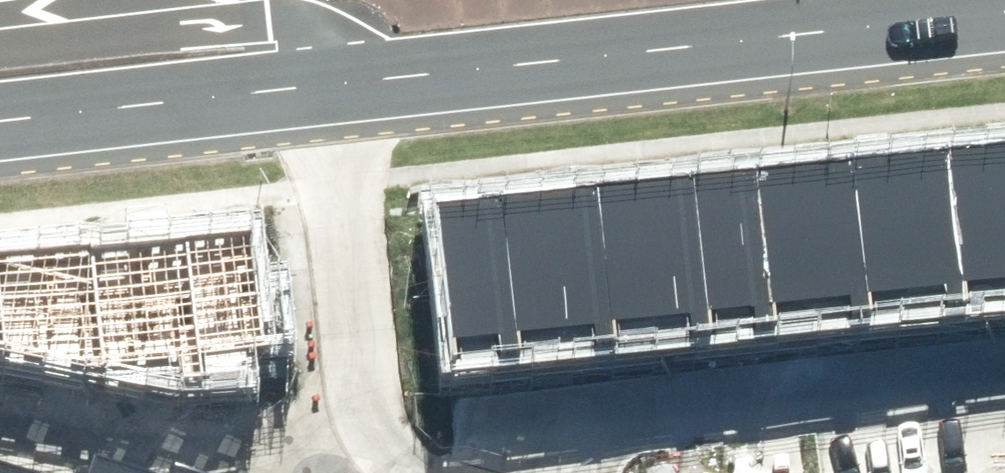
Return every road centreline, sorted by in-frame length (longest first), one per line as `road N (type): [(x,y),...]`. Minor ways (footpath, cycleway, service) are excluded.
road 1 (secondary): [(1004,14),(316,88)]
road 2 (residential): [(1004,357),(371,435)]
road 3 (residential): [(371,435),(240,449),(0,392)]
road 4 (residential): [(316,88),(355,385),(371,435)]
road 5 (secondary): [(0,53),(246,29),(281,33),(302,48),(316,88)]
road 6 (secondary): [(316,88),(0,124)]

